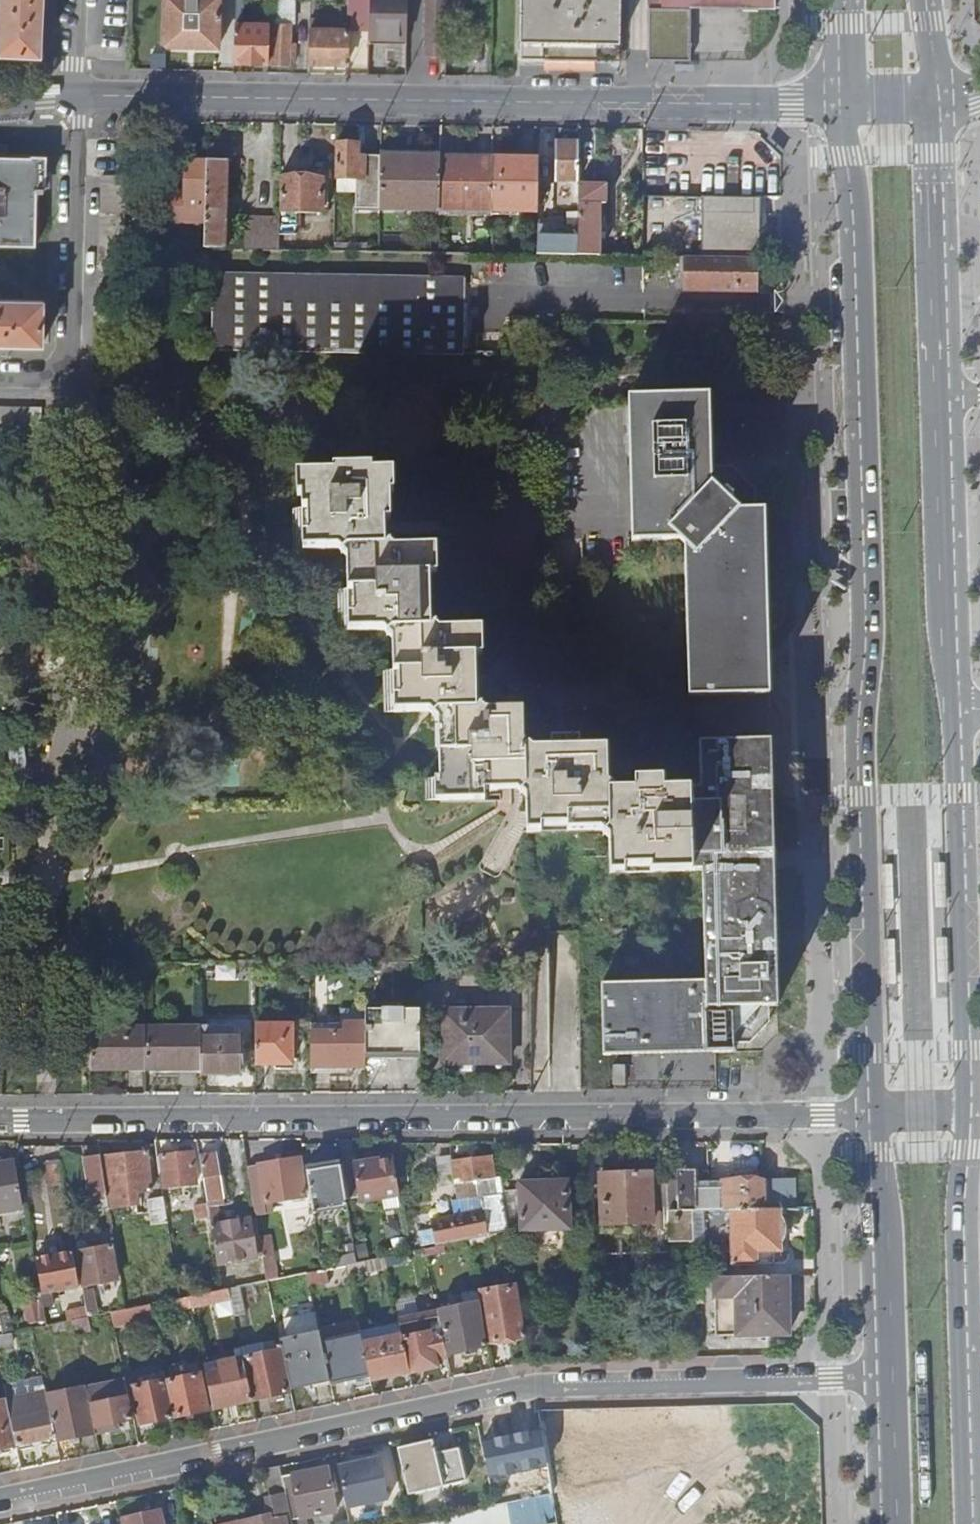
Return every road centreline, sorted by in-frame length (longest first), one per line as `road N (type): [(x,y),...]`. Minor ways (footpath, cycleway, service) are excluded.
road 1 (primary): [(841,104),(856,205),(869,584),(861,797),(871,1113)]
road 2 (residential): [(885,1377),(501,1388),(0,1494)]
road 3 (residential): [(0,1119),(871,1113)]
road 4 (residential): [(841,104),(76,96)]
road 5 (primary): [(971,1523),(960,1242),(968,1108)]
road 6 (primary): [(968,1108),(958,712)]
road 7 (residential): [(76,96),(73,358),(54,377),(0,379)]
road 8 (primary): [(958,712),(942,400)]
road 9 (primary): [(942,400),(934,103)]
road 10 (primary): [(871,1113),(885,1377)]
road 11 (primary): [(885,1377),(888,1523)]

